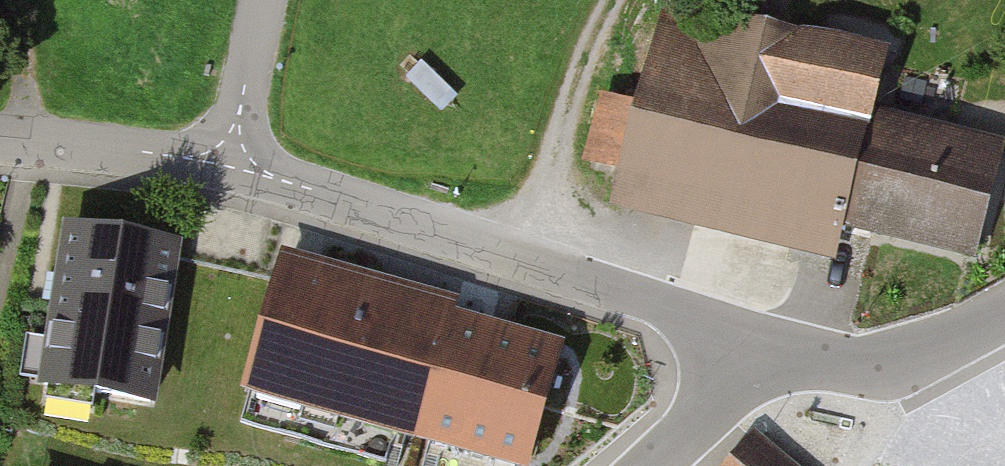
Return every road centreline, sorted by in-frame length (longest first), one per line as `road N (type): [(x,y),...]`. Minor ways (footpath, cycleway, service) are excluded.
road 1 (residential): [(751,354),(666,305),(229,168)]
road 2 (residential): [(751,354),(893,362),(1004,312)]
road 3 (residential): [(229,168),(0,142)]
road 4 (residential): [(229,168),(271,0)]
road 5 (residential): [(652,465),(751,354)]

